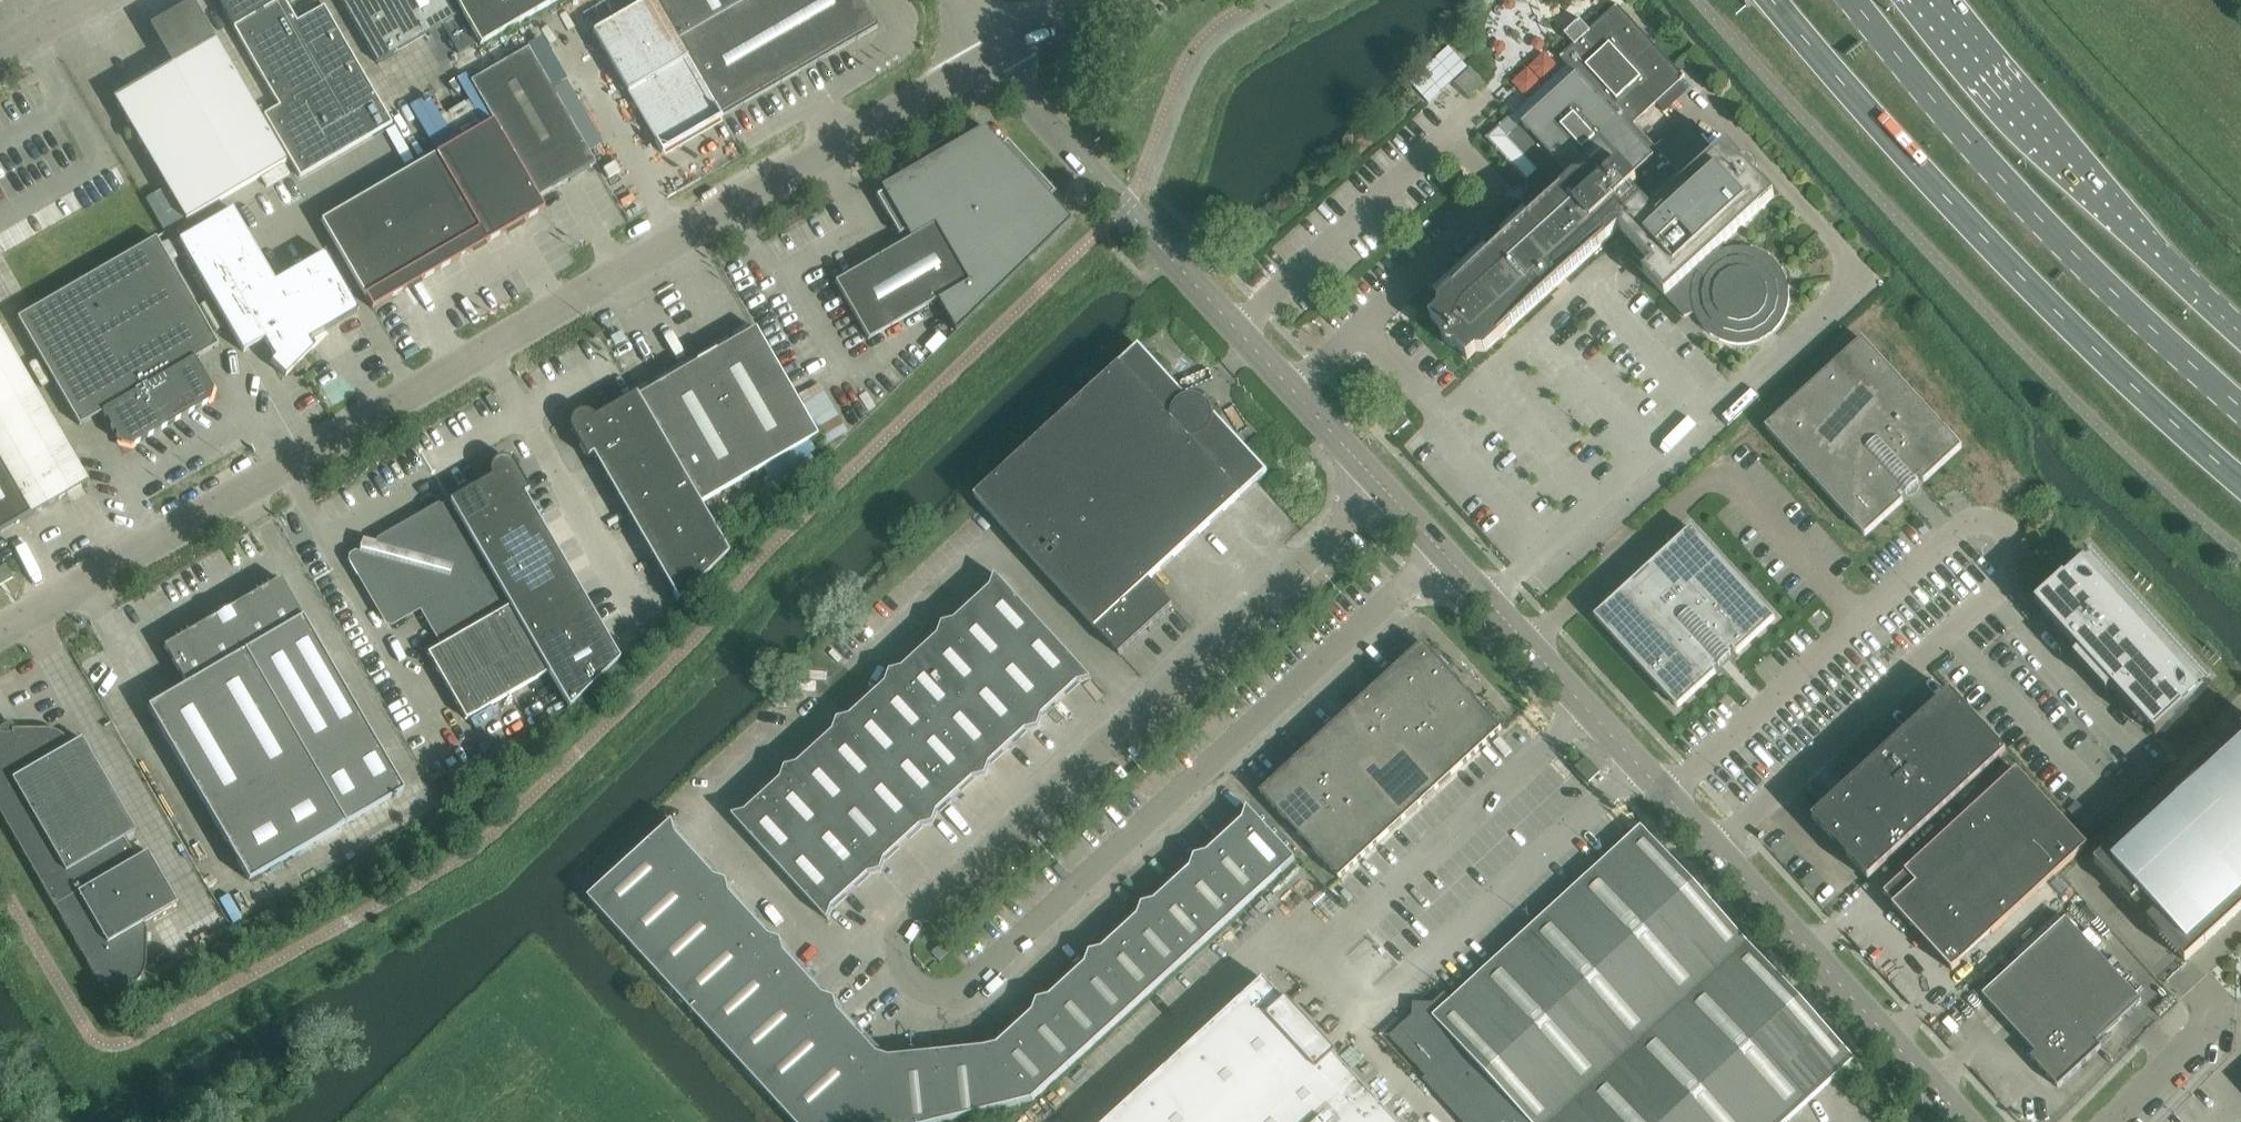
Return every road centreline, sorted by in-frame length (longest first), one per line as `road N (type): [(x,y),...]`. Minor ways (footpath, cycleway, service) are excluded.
road 1 (unclassified): [(1444,553),(962,984),(934,992),(913,981),(897,948),(915,915),(1383,486)]
road 2 (unclassified): [(0,631),(991,54)]
road 3 (unclassified): [(1962,1121),(1444,553)]
road 4 (unclassified): [(1383,486),(991,54)]
road 5 (primary): [(1852,0),(2054,235),(2240,407)]
road 6 (primary): [(2240,331),(2120,217),(1928,0)]
road 7 (unclassified): [(2115,1121),(2215,1017),(2187,987),(2240,937)]

